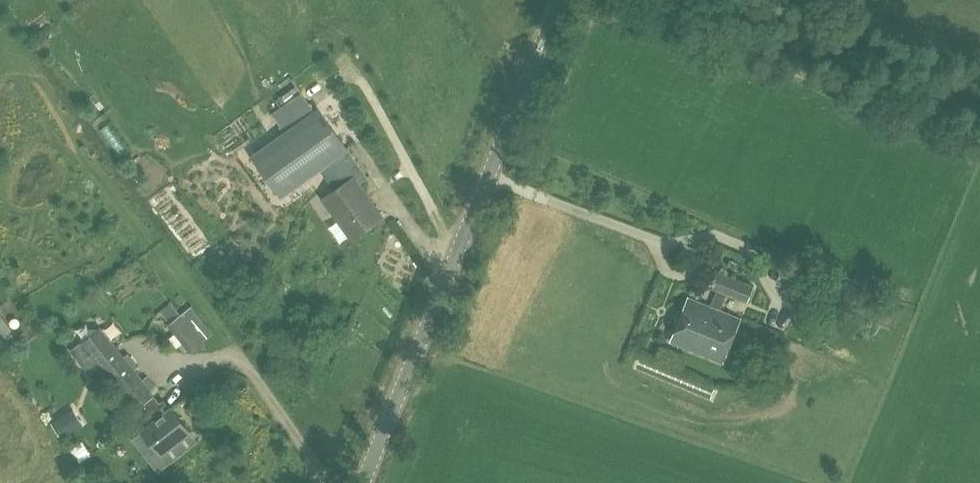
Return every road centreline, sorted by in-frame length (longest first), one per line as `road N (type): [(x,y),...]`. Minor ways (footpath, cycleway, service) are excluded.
road 1 (tertiary): [(353,482),(553,0)]
road 2 (track): [(979,147),(634,0)]

